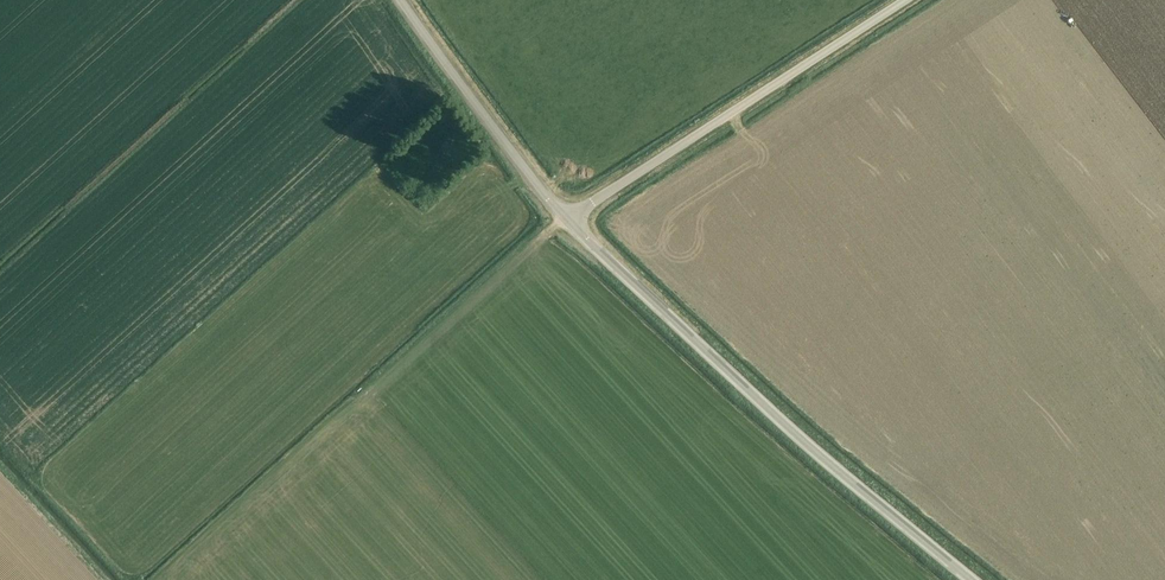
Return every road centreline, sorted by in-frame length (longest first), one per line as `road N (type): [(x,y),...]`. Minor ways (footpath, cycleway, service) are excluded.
road 1 (track): [(567,220),(160,579)]
road 2 (tertiary): [(965,579),(766,413),(567,220)]
road 3 (unclassified): [(567,220),(900,0)]
road 4 (tertiary): [(567,220),(455,82),(405,0)]

